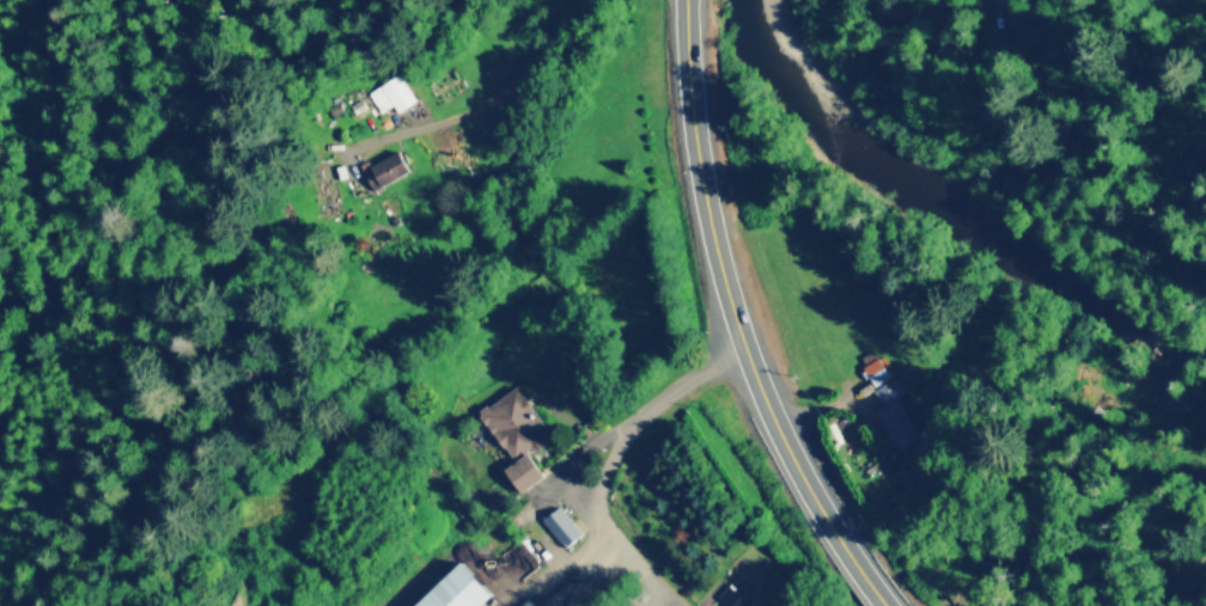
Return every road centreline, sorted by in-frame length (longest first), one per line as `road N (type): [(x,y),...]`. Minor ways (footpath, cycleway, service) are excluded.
road 1 (trunk): [(861,569),(802,471),(744,343),(704,182),(690,0)]

